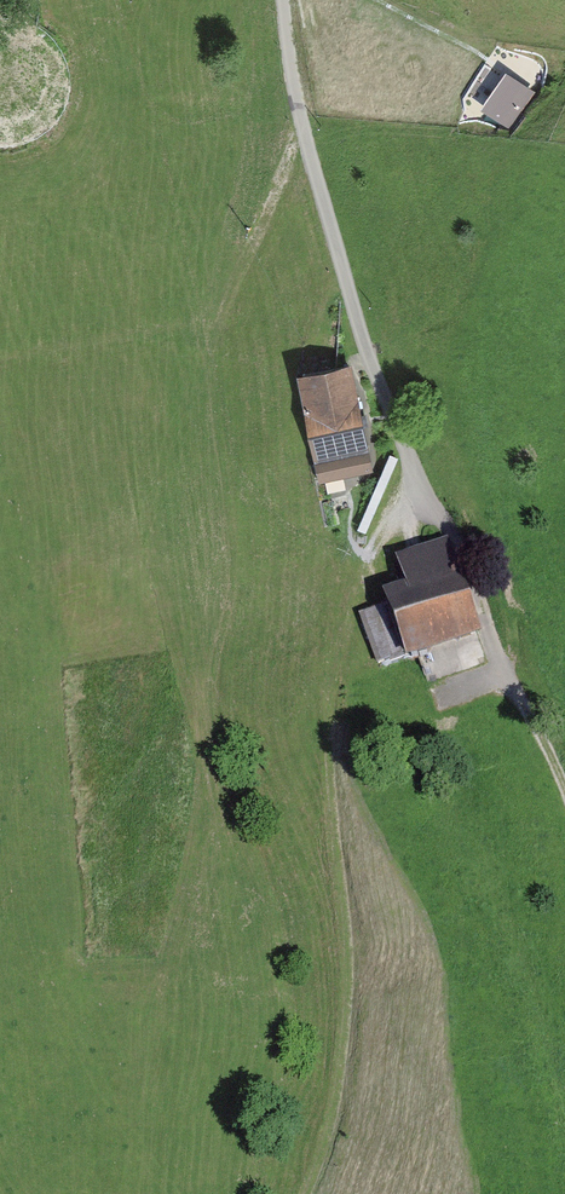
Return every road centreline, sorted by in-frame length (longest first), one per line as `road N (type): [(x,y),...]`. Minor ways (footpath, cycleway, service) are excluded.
road 1 (track): [(414,470),(358,588),(325,699),(345,907),(343,1108),(308,1193)]
road 2 (unclassified): [(282,0),(293,84),(370,363),(414,470),(453,537),(514,692)]
road 3 (track): [(302,121),(222,322)]

